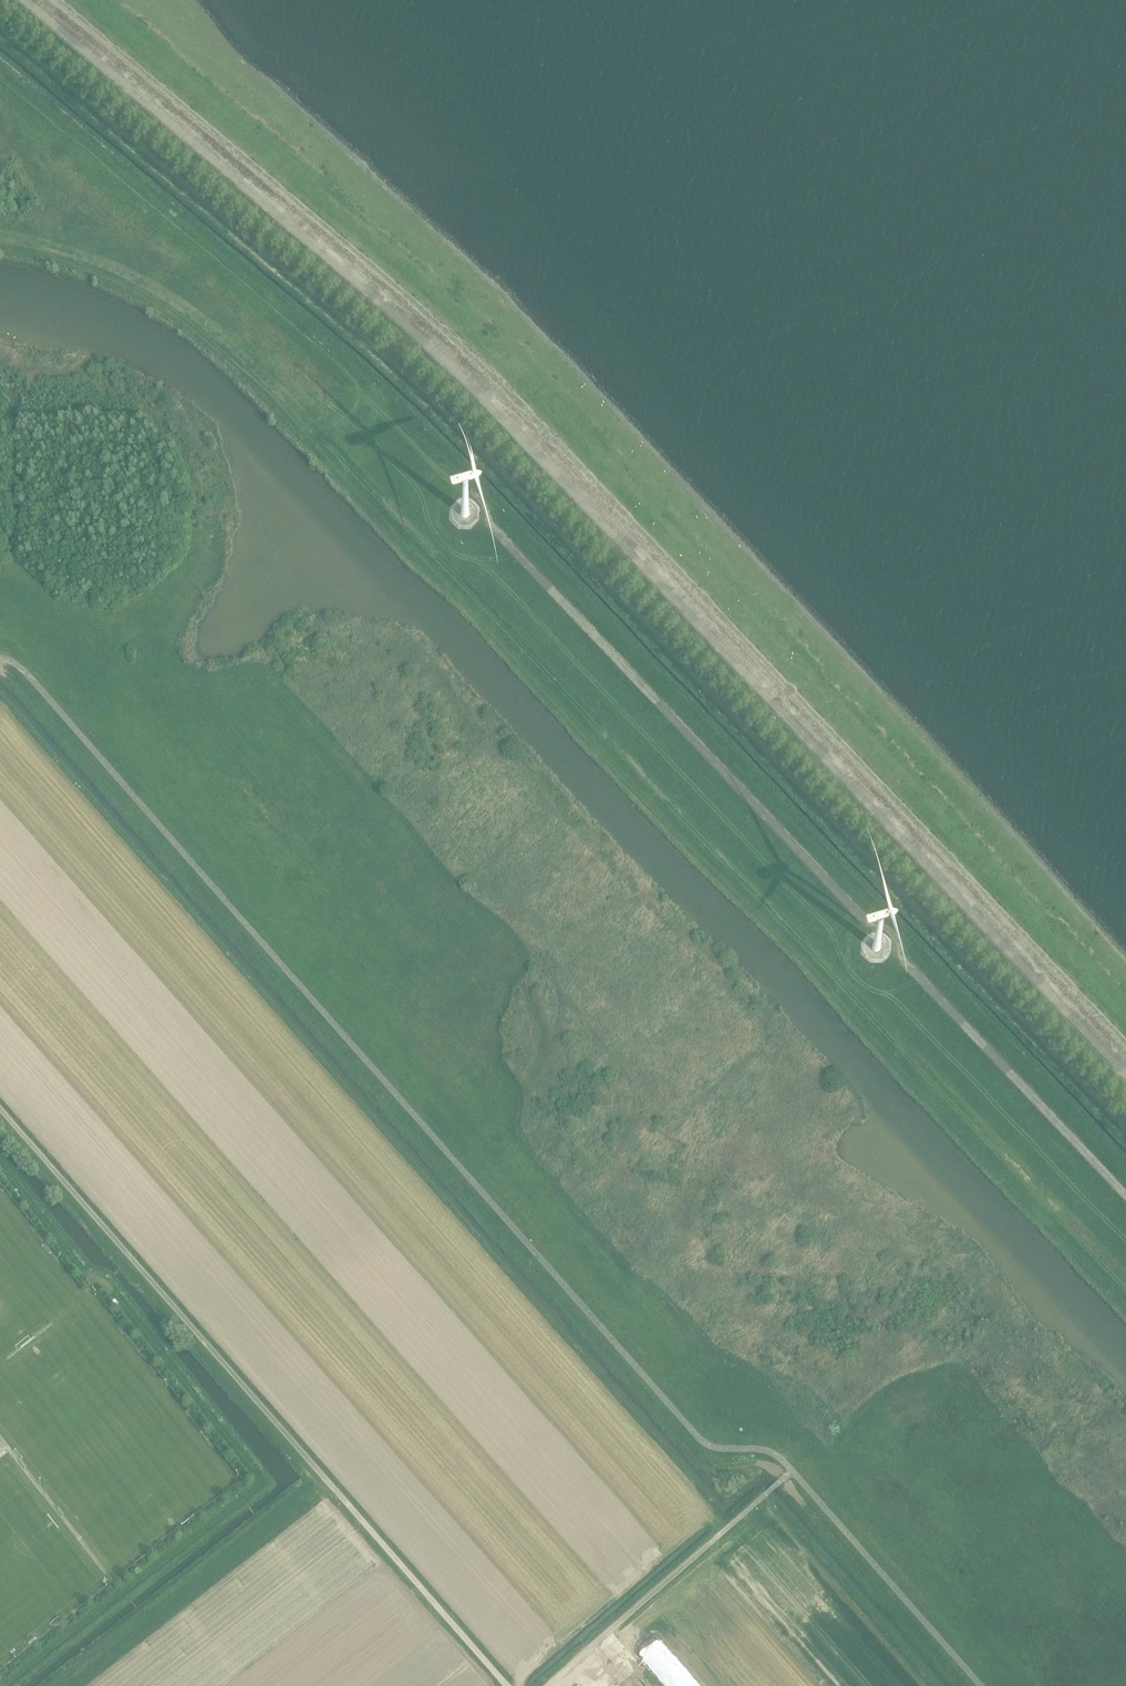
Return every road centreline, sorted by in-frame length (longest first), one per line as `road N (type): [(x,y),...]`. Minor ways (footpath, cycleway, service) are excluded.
road 1 (track): [(509,1685),(0,1110)]
road 2 (track): [(548,1685),(764,1495)]

